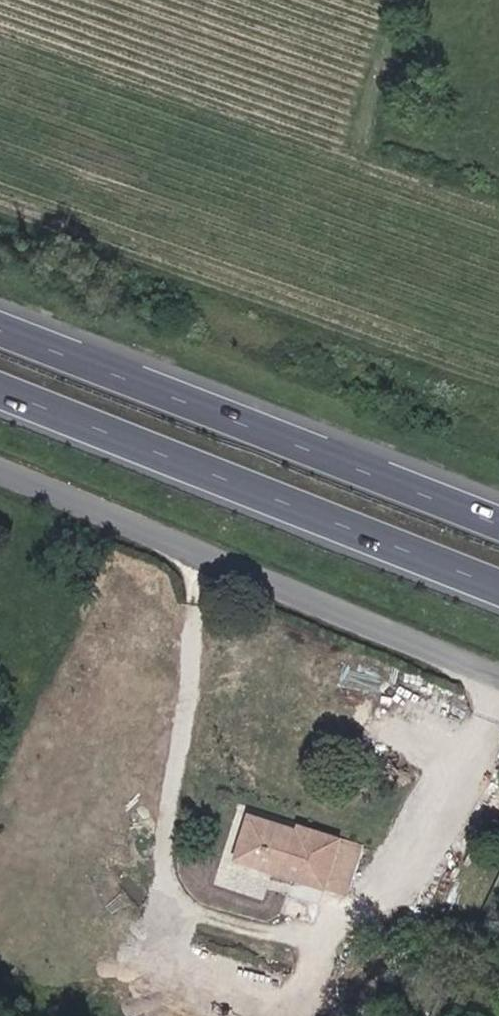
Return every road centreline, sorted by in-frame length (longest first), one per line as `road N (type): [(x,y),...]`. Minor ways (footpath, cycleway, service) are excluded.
road 1 (residential): [(0,484),(498,683)]
road 2 (trunk): [(498,522),(0,328)]
road 3 (trunk): [(0,389),(498,582)]

